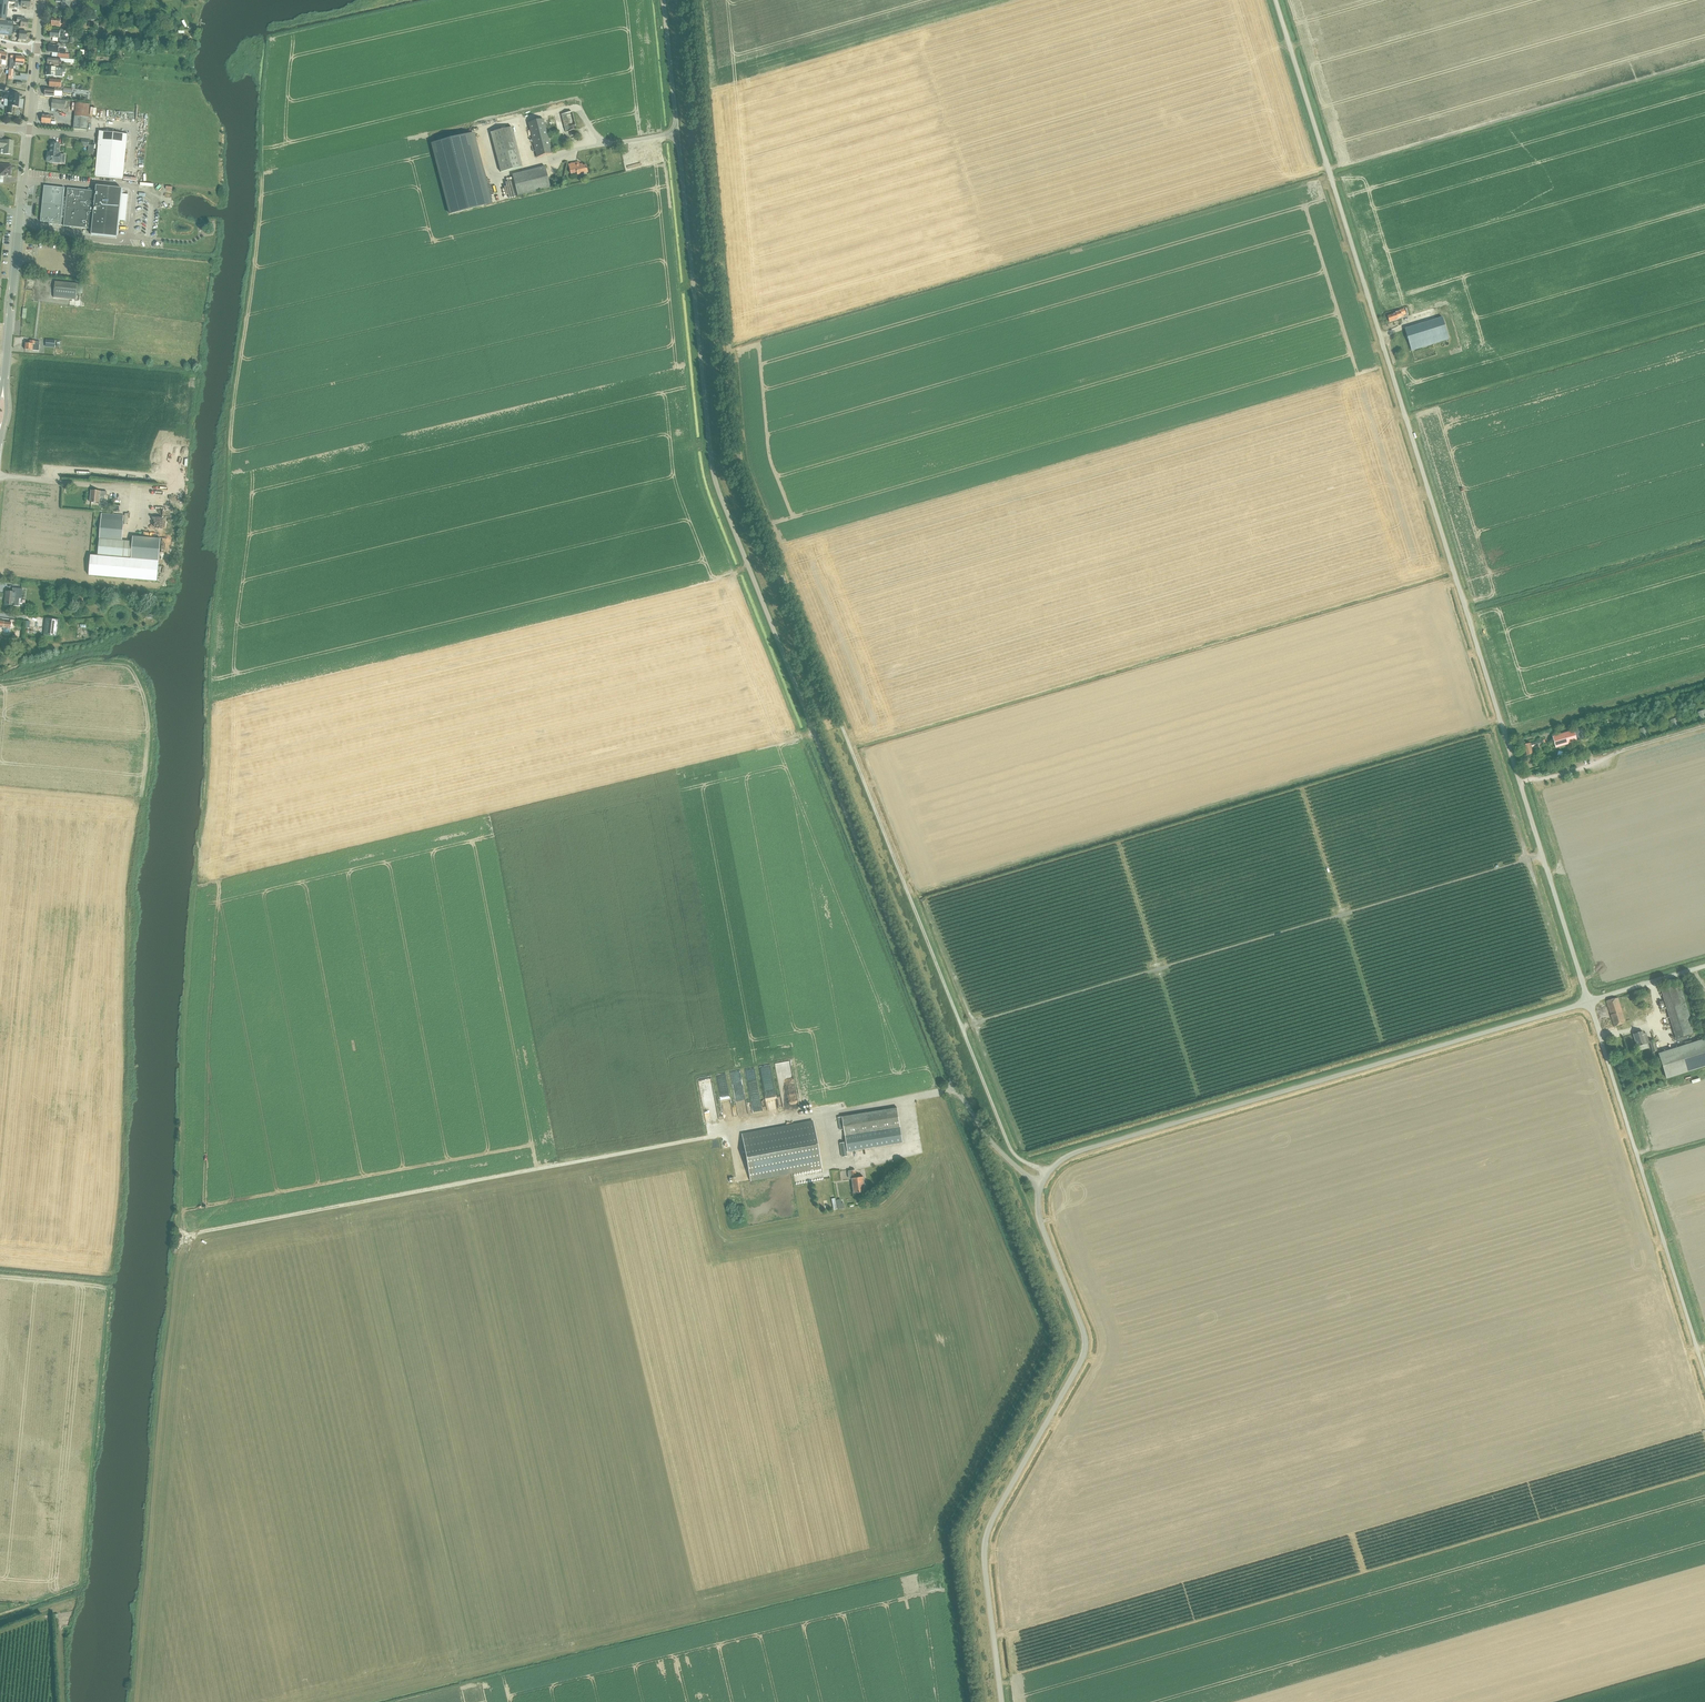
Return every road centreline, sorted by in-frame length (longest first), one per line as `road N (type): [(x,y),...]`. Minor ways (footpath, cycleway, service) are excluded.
road 1 (unclassified): [(664,0),(716,481),(956,1089),(990,1142),(1042,1184)]
road 2 (track): [(1042,1184),(1002,1130),(743,480),(695,0)]
road 3 (unclassified): [(1588,1000),(1273,0)]
road 4 (unclassified): [(1042,1184),(1071,1155),(1094,1146),(1588,1000)]
road 5 (unclassified): [(1002,1701),(987,1534),(1085,1345),(1040,1223),(1042,1184)]
road 6 (unclassified): [(1704,1373),(1588,1000)]
road 7 (tertiary): [(0,424),(20,213)]
road 8 (unclassified): [(1588,1000),(1704,966)]

